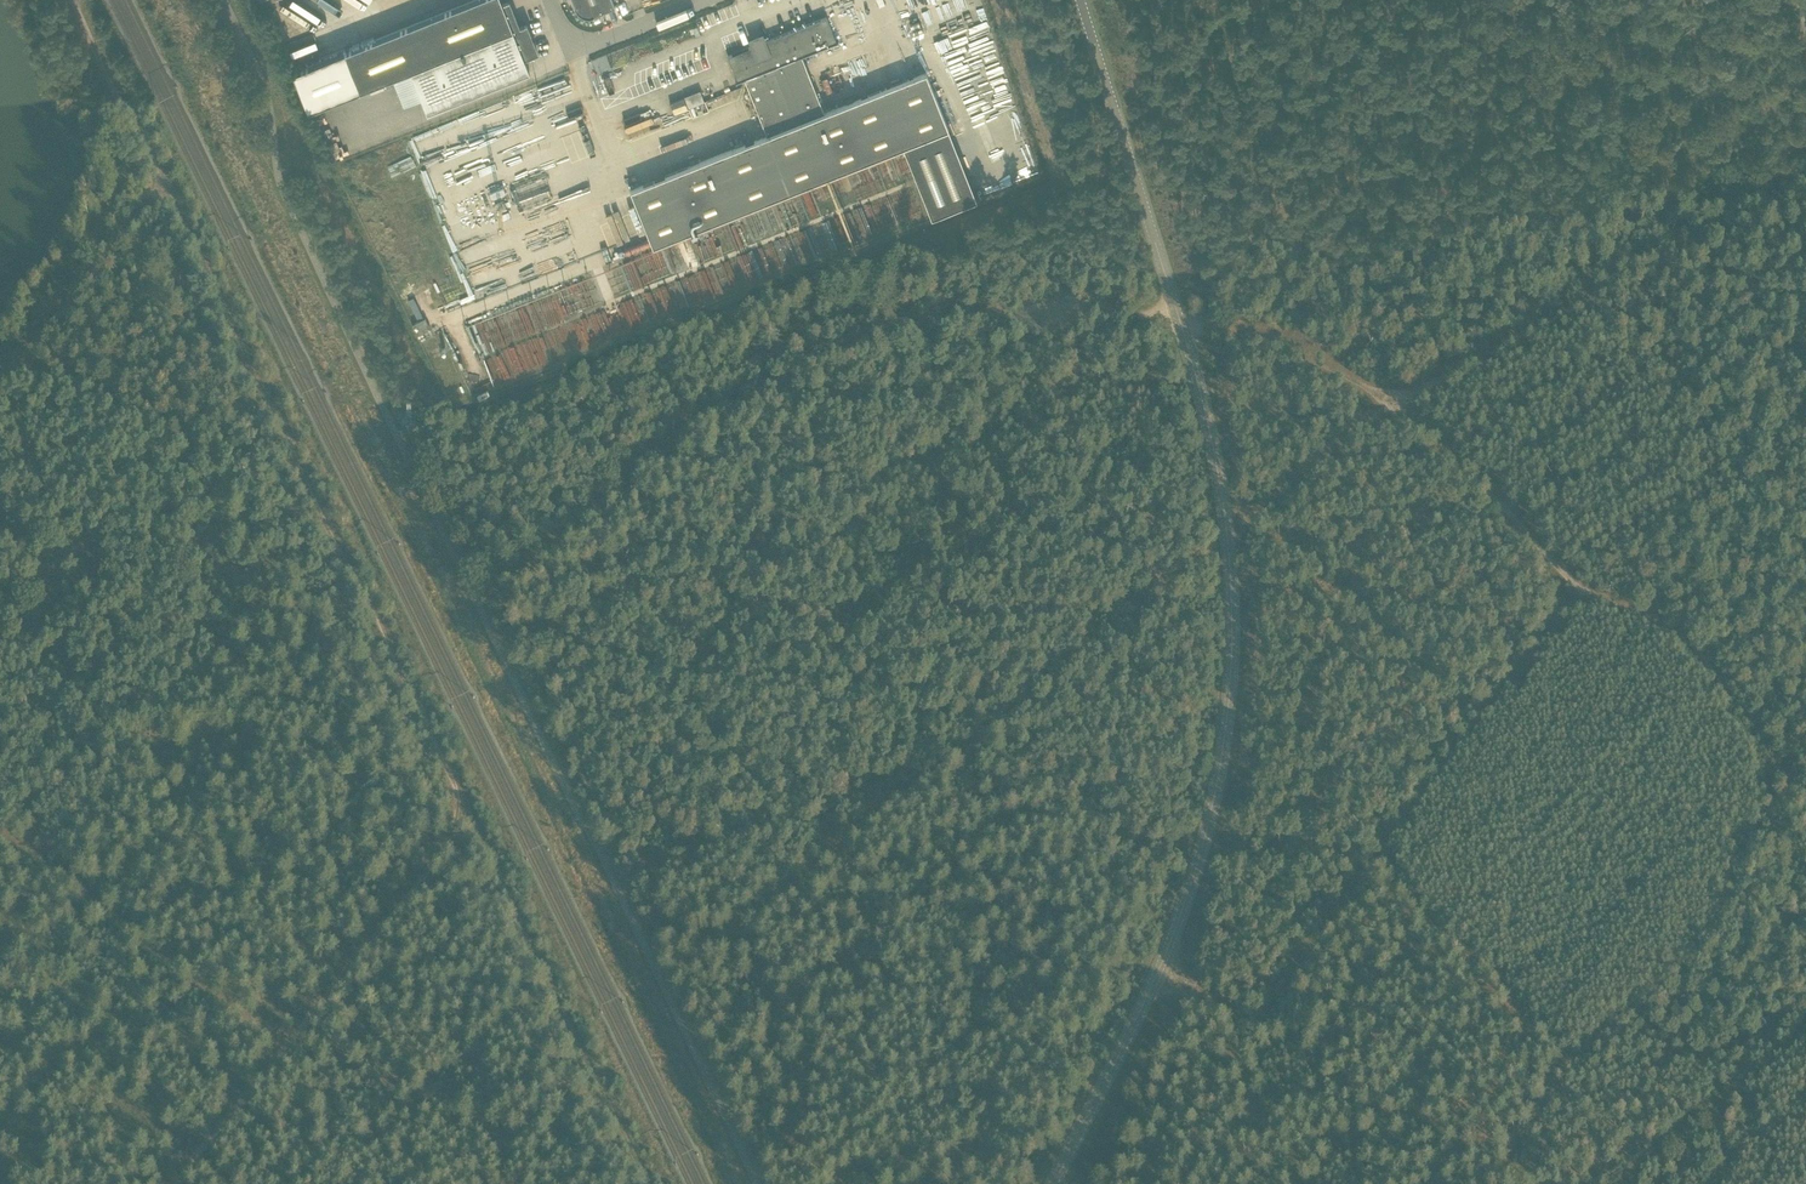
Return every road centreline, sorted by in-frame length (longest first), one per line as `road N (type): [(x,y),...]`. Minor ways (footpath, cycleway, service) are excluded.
road 1 (tertiary): [(1078,0),(1212,455),(1231,574),(1233,674),(1215,795),(1193,871),(1138,1011),(1050,1183)]
road 2 (track): [(279,1044),(471,817),(159,176)]
road 3 (track): [(472,593),(512,582),(693,398),(790,320),(829,304),(1176,319)]
road 4 (track): [(159,176),(69,0)]
road 5 (unclassified): [(550,0),(568,35),(580,40),(600,40),(700,0)]
road 6 (track): [(167,1183),(279,1044)]

